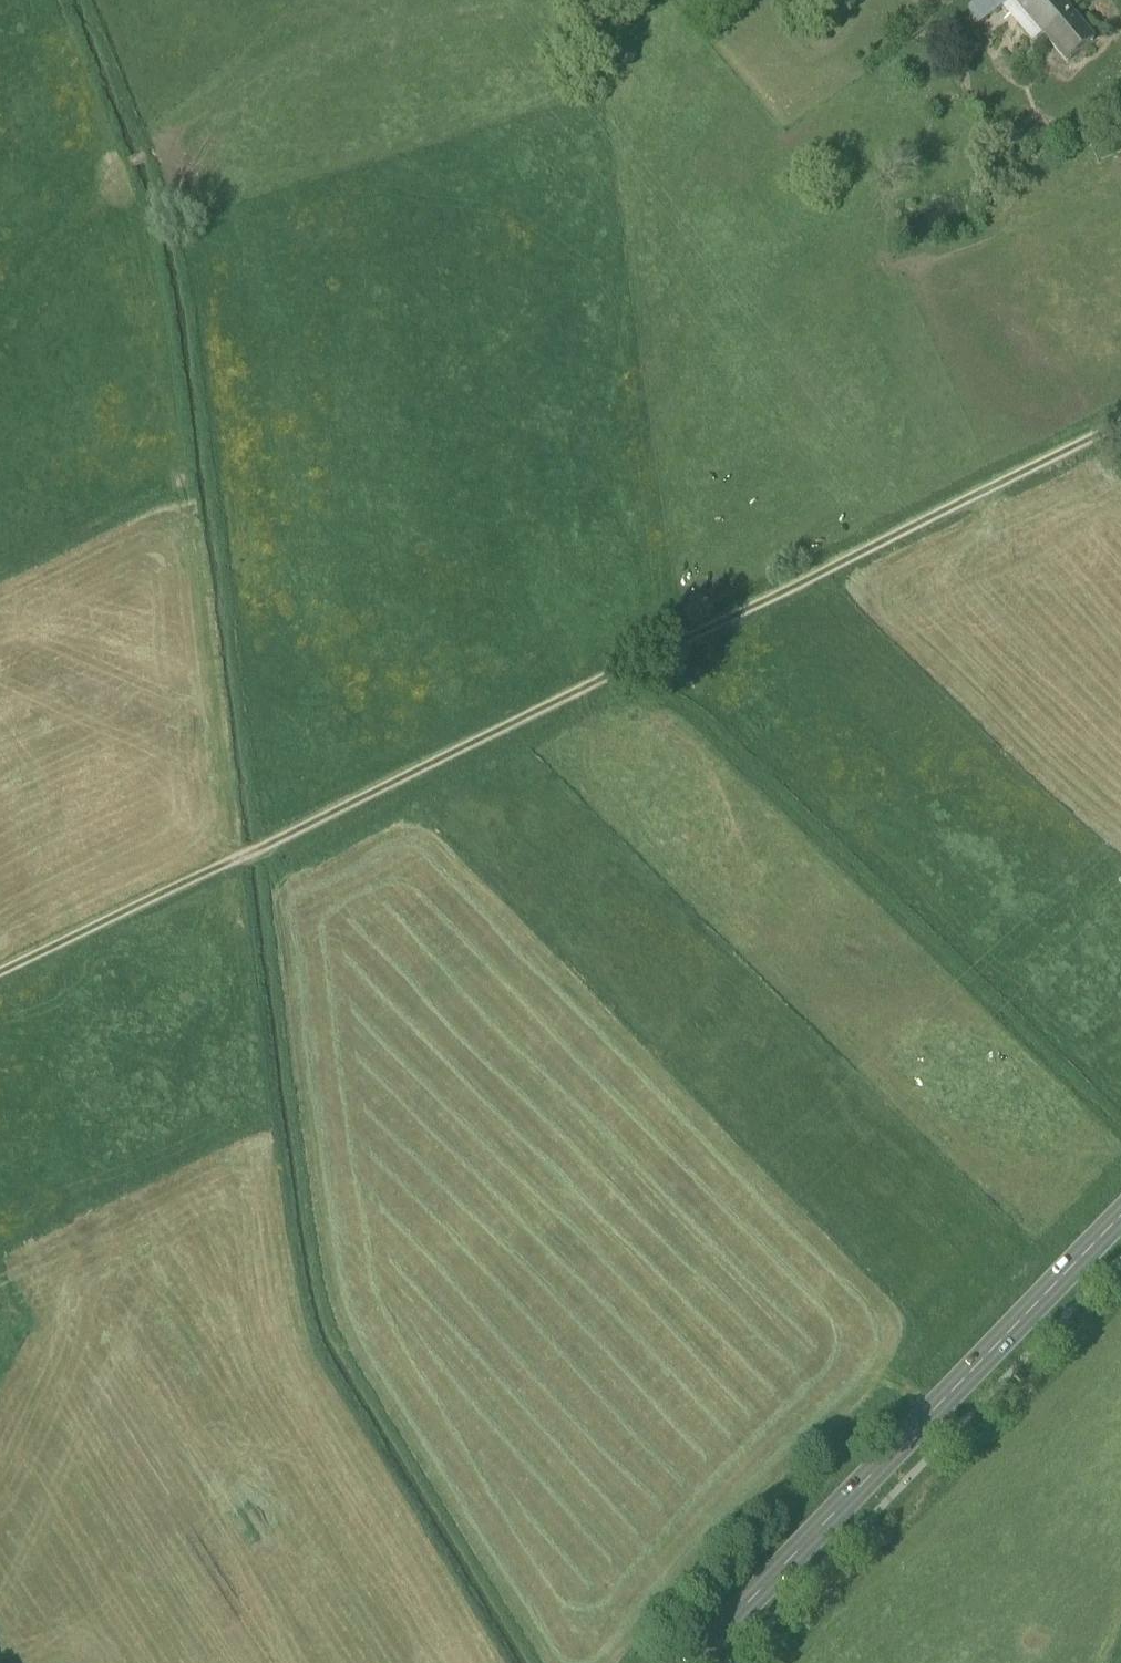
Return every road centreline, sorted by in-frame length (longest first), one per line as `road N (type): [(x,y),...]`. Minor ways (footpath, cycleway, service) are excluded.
road 1 (track): [(1120,423),(0,974)]
road 2 (secondary): [(1120,1217),(691,1662)]

